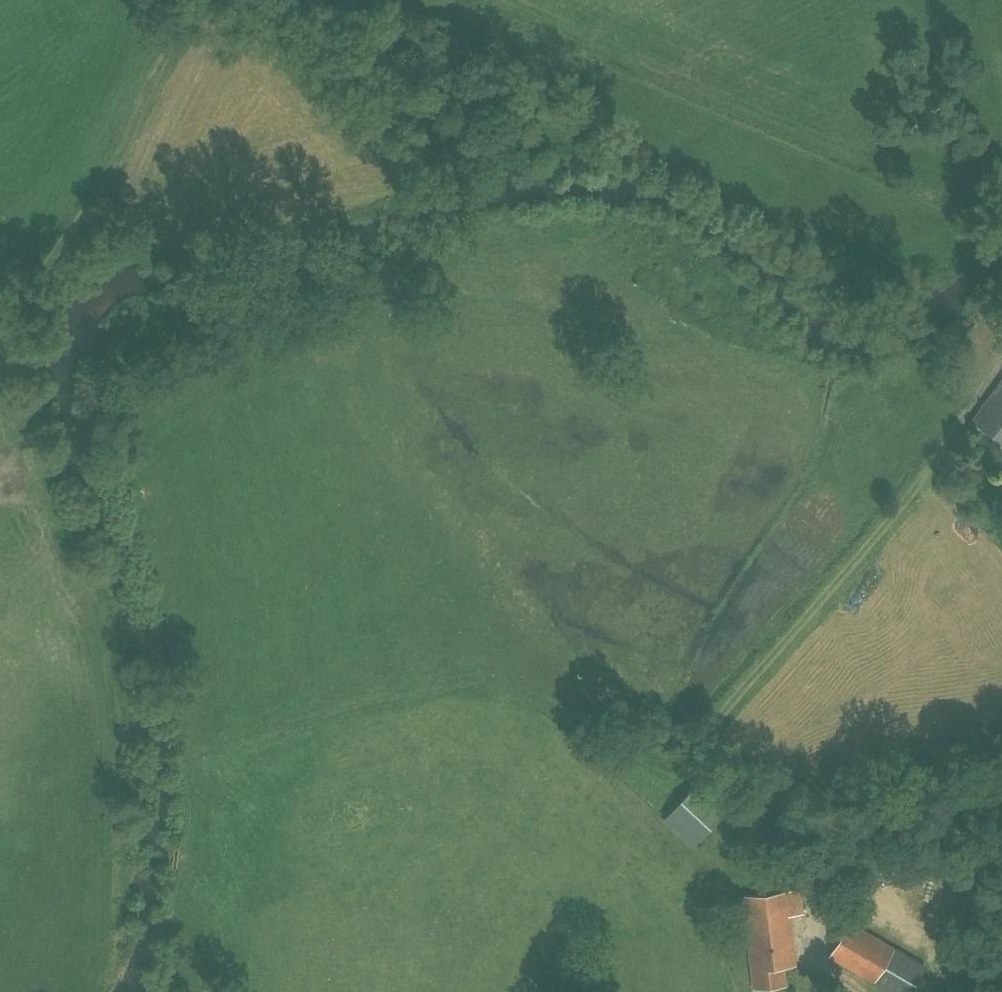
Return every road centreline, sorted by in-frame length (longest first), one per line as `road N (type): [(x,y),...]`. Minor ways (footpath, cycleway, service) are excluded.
road 1 (track): [(195,0),(90,213)]

